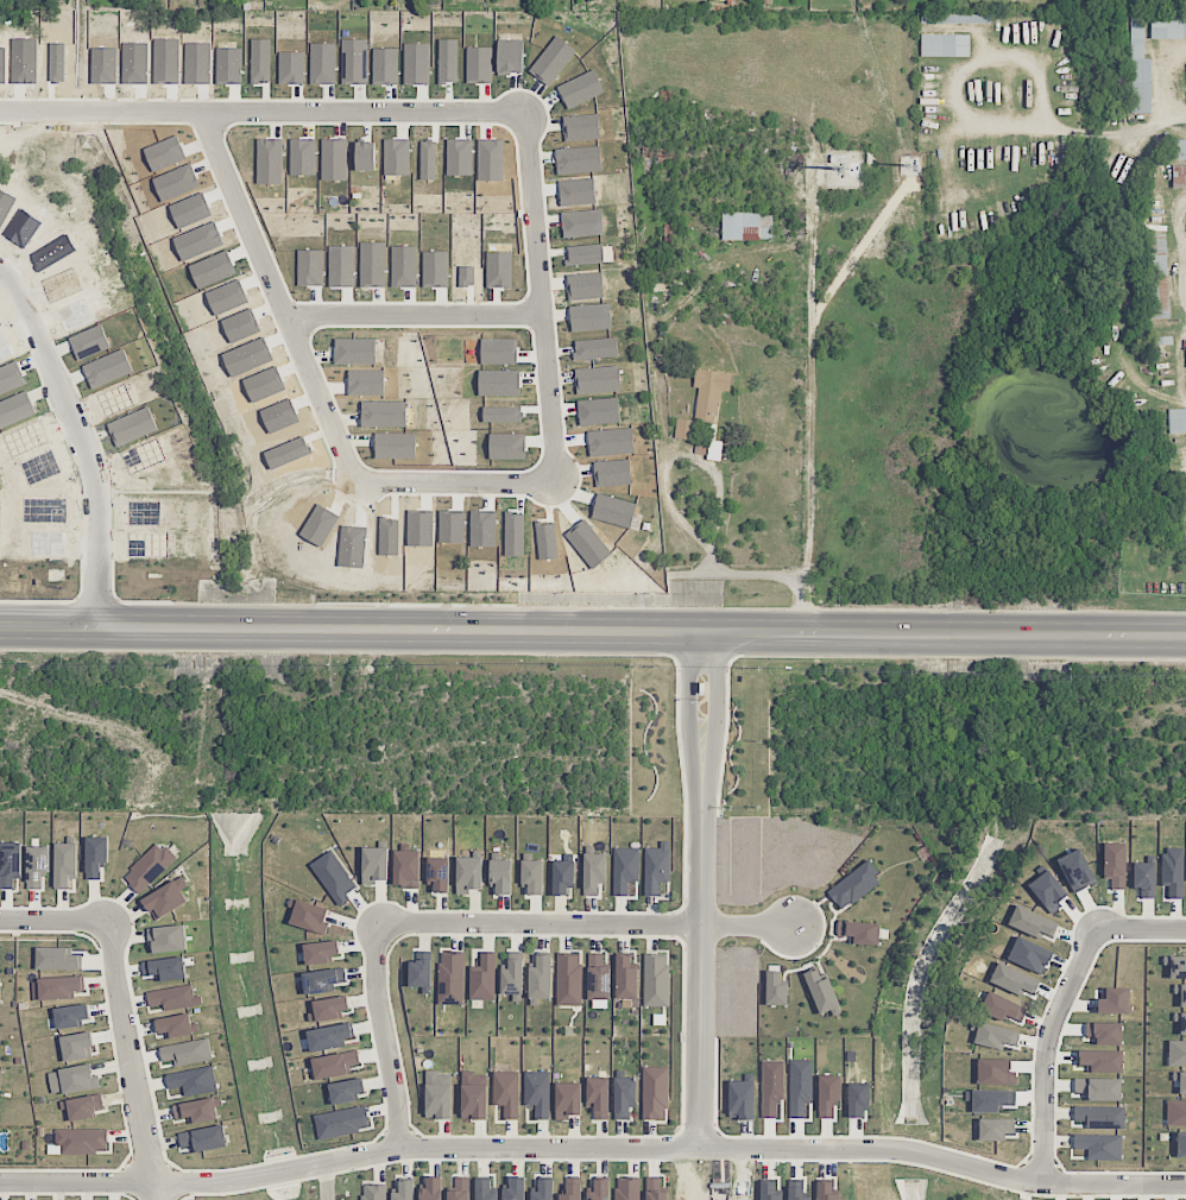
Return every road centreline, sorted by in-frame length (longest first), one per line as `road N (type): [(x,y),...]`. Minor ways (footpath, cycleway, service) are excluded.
road 1 (residential): [(0,1180),(226,1181),(435,1147),(900,1147),(1043,1185),(1185,1183)]
road 2 (secondary): [(1185,639),(0,628)]
road 3 (residential): [(699,1147),(702,634)]
road 4 (residential): [(791,927),(376,921)]
road 5 (residential): [(113,921),(116,984),(156,1199)]
road 6 (residential): [(1043,1185),(1045,1044),(1097,928)]
road 7 (residential): [(376,921),(377,1013),(396,1094),(398,1150)]

